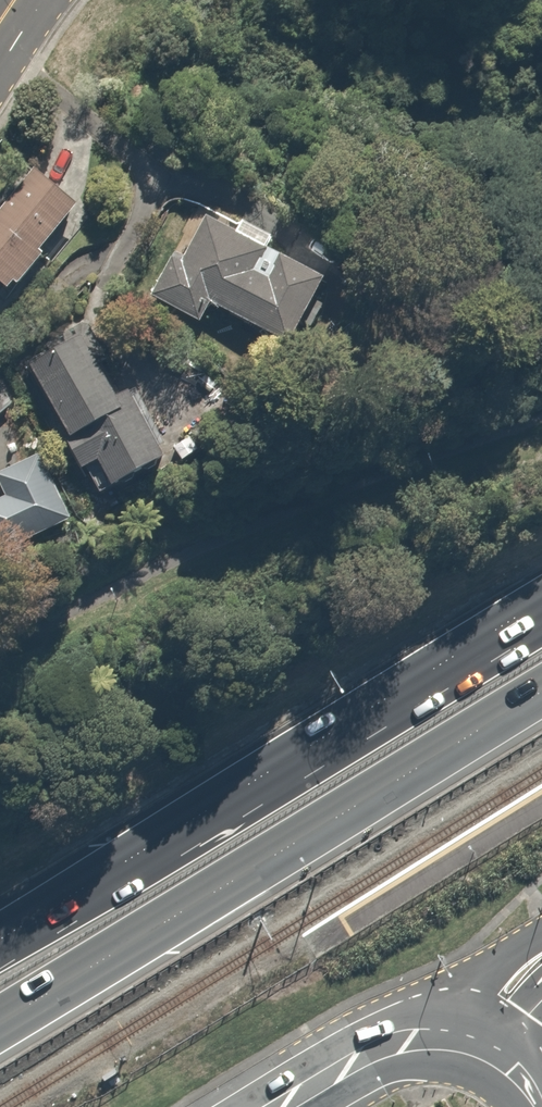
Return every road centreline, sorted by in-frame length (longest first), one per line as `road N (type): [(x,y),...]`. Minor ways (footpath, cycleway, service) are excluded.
road 1 (trunk): [(541,691),(0,1019)]
road 2 (trunk): [(0,938),(526,621)]
road 3 (trunk): [(541,770),(451,897),(461,1002),(524,1105)]
road 4 (trunk): [(369,1106),(309,1088),(106,1073),(13,1106)]
road 5 (tertiary): [(362,0),(425,72),(452,120)]
road 6 (secondary): [(475,161),(541,291)]

